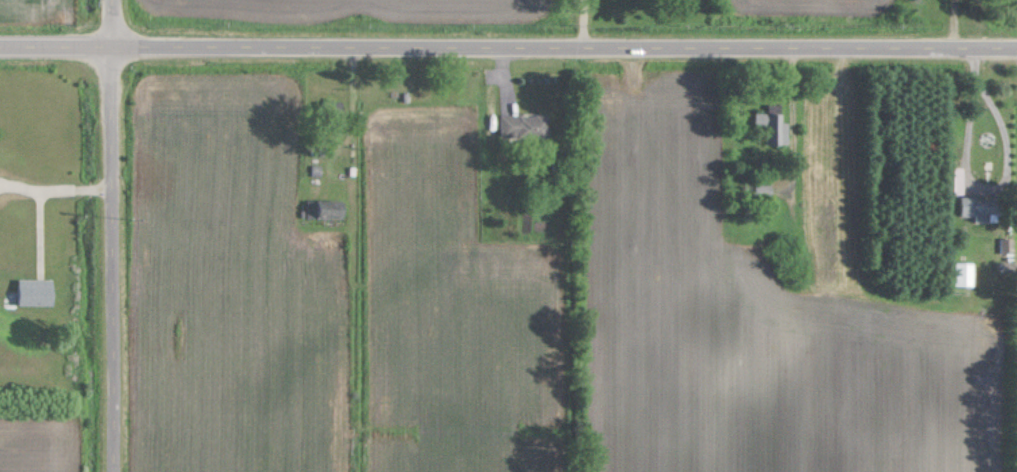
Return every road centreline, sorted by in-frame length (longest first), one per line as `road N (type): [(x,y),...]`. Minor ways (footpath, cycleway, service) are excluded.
road 1 (tertiary): [(1016,50),(0,49)]
road 2 (residential): [(111,471),(113,0)]

